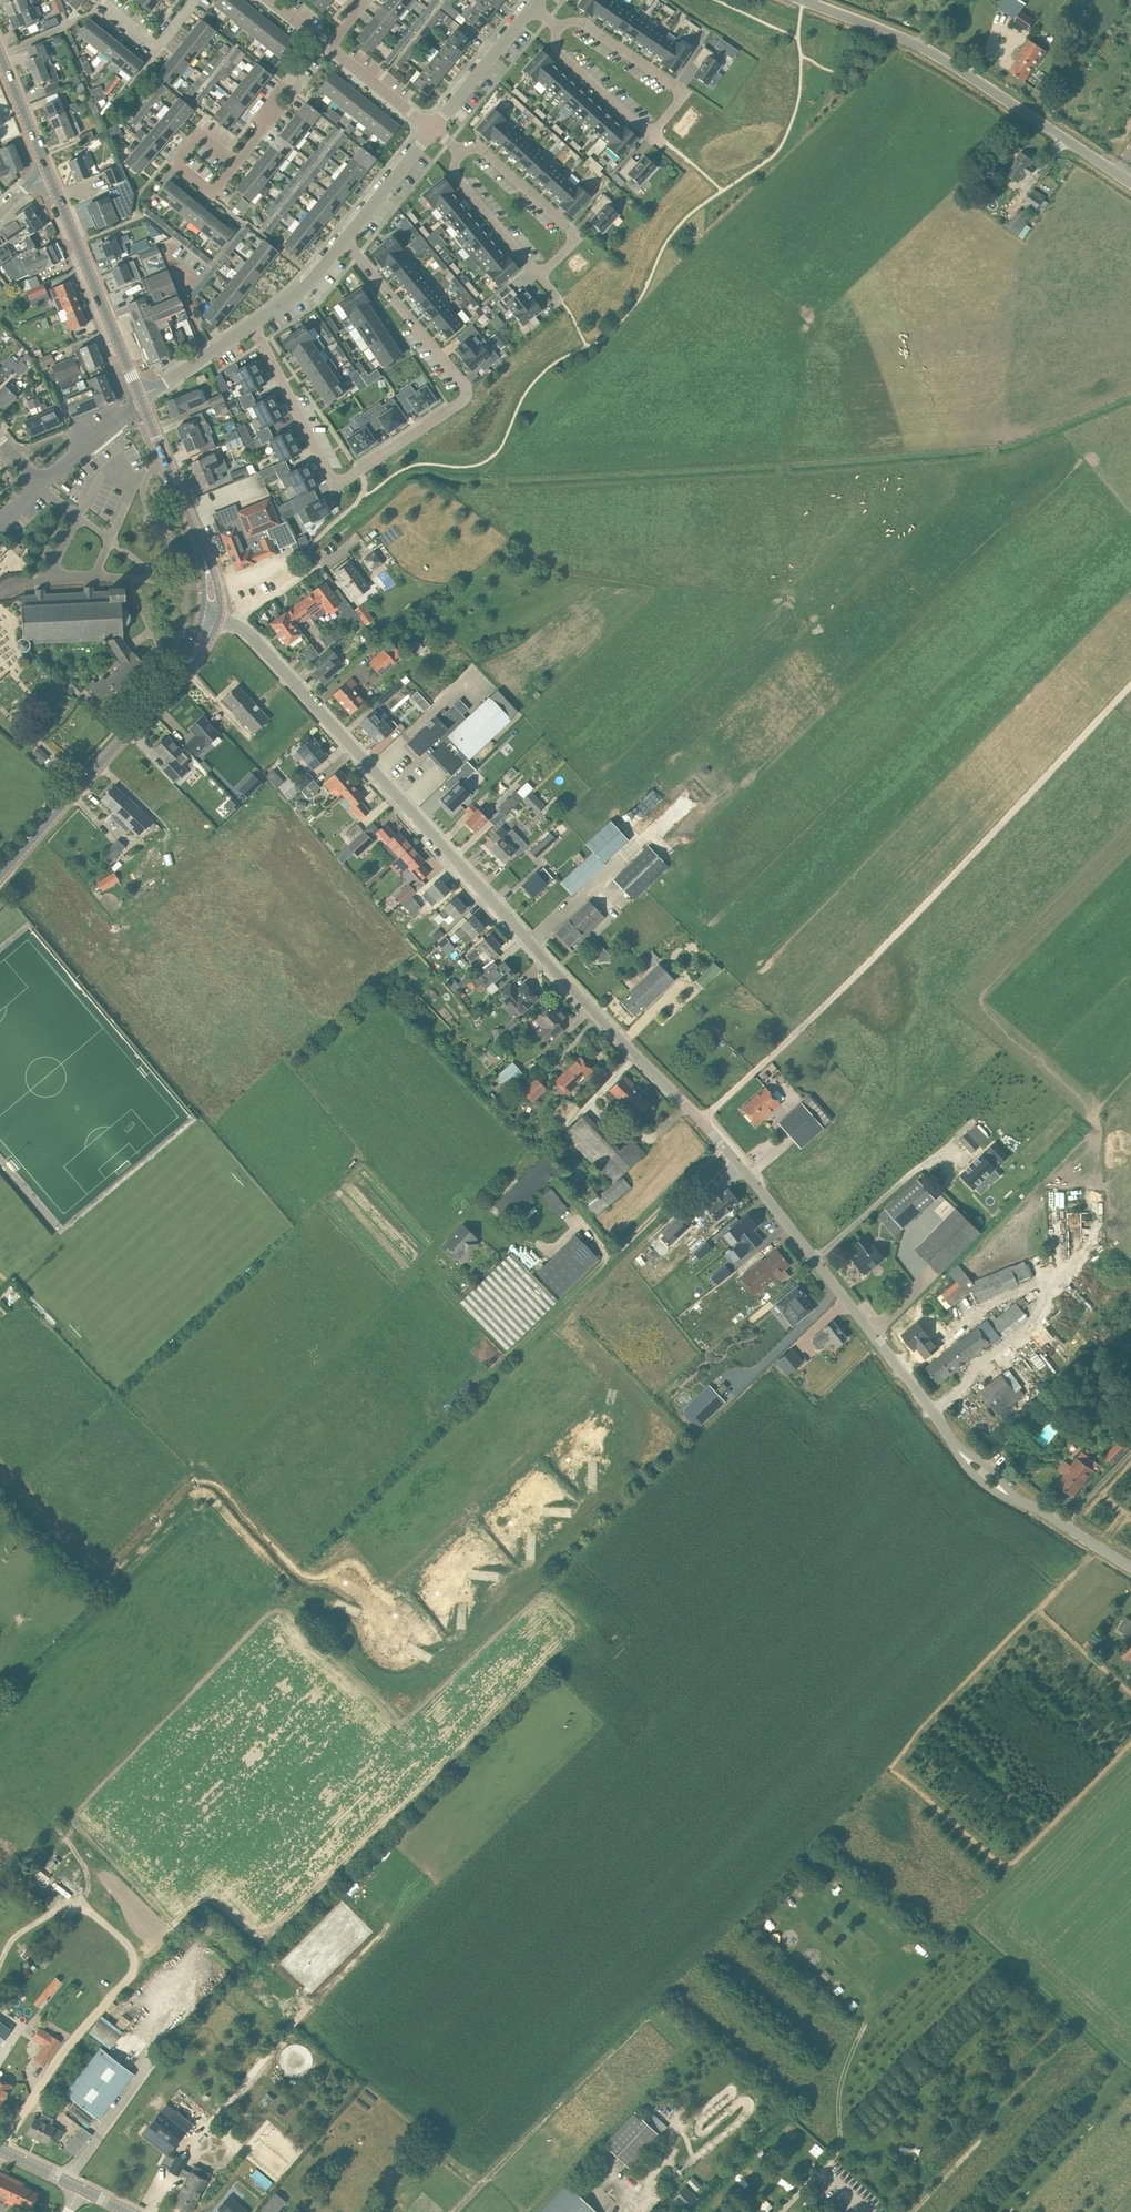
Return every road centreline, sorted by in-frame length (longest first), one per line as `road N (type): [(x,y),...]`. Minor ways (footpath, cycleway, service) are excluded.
road 1 (unclassified): [(702,1119),(235,624)]
road 2 (unclassified): [(702,1119),(857,975),(1130,683)]
road 3 (residential): [(253,326),(336,484),(461,404),(466,386),(342,242)]
road 4 (unclassified): [(959,1451),(702,1119)]
road 5 (unclassified): [(1130,184),(939,55),(809,0)]
road 6 (secondary): [(0,876),(174,683)]
road 7 (secondary): [(142,400),(50,175)]
road 8 (residential): [(540,277),(578,238),(480,150),(456,148)]
road 9 (residential): [(655,133),(684,95),(582,25),(557,27)]
road 10 (secondary): [(202,548),(142,400)]
road 11 (residential): [(540,277),(457,180),(456,148)]
road 12 (residential): [(434,130),(533,7)]
road 13 (residential): [(655,133),(559,55),(557,27)]
road 14 (residential): [(234,164),(324,46)]
road 15 (residential): [(342,242),(434,130)]
road 16 (residential): [(434,130),(324,46)]
road 17 (residential): [(39,486),(142,400)]
road 18 (secondary): [(50,175),(0,53)]
road 19 (residential): [(234,164),(200,135),(176,163),(211,193)]
road 20 (residential): [(102,6),(155,46),(192,0)]
road 21 (residential): [(253,326),(301,290),(342,242)]

